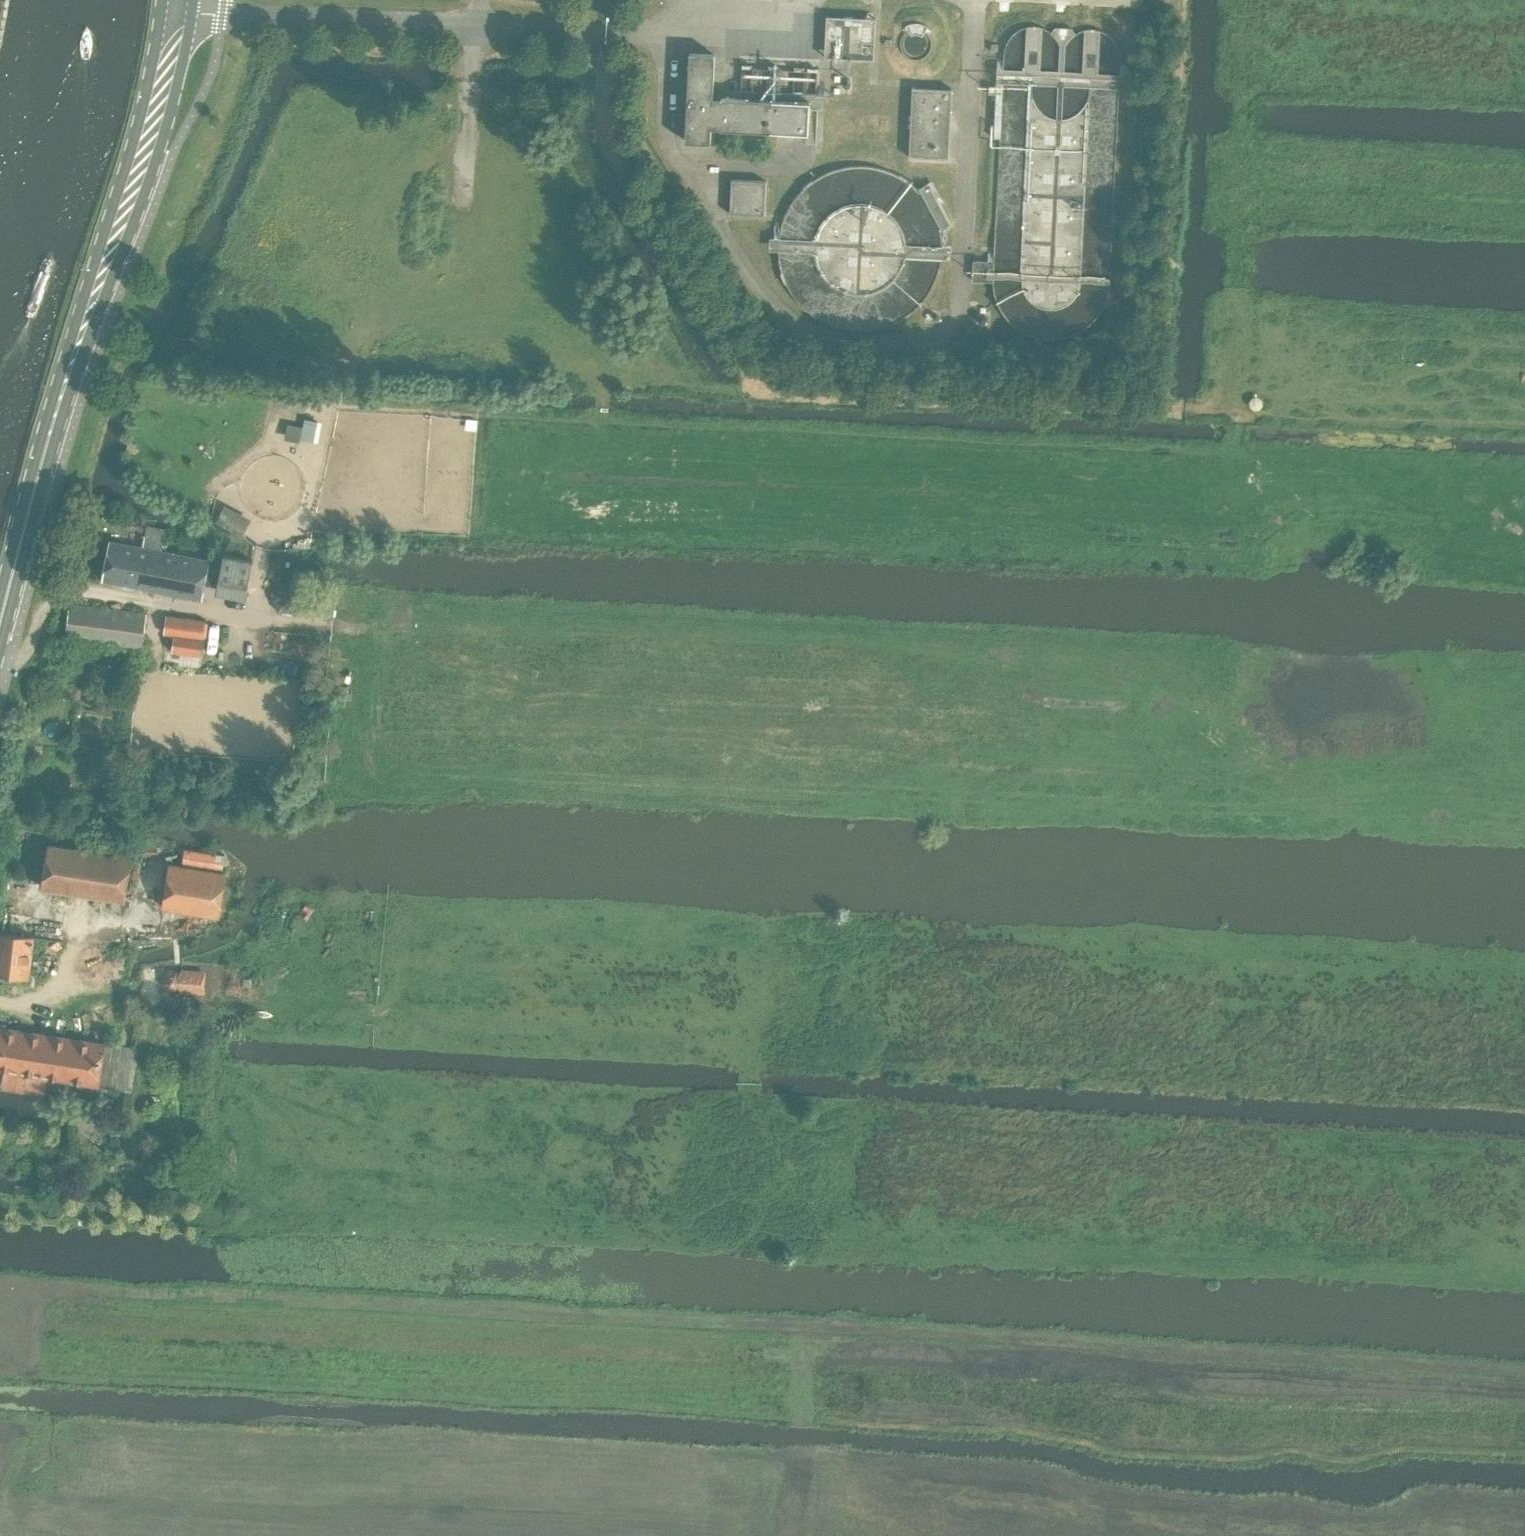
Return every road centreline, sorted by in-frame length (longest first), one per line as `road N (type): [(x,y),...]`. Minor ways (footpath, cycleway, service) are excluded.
road 1 (primary): [(0,623),(49,436),(158,105),(179,0)]
road 2 (track): [(462,191),(478,0)]

